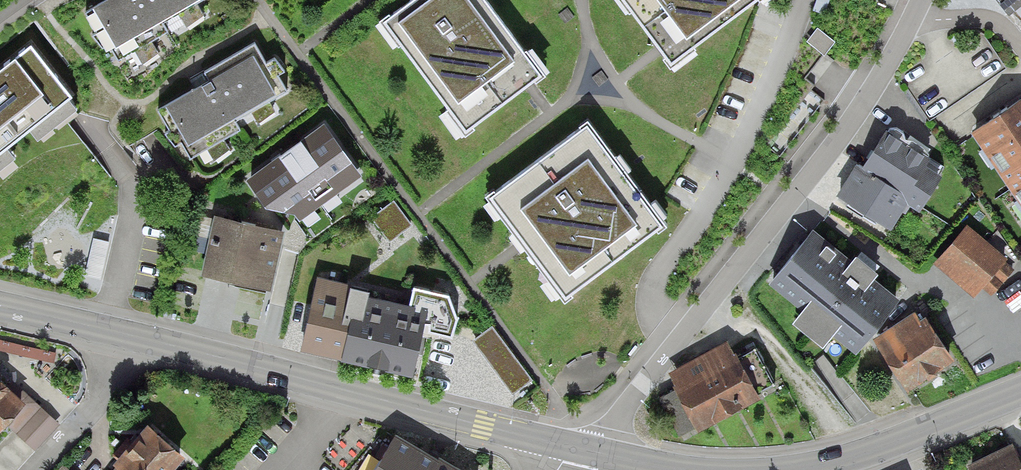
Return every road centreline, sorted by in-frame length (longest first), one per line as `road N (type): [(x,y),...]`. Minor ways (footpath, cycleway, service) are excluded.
road 1 (residential): [(919,0),(840,138),(585,449)]
road 2 (unclassified): [(110,331),(585,449)]
road 3 (unclassified): [(794,469),(892,445),(1020,393)]
road 4 (residential): [(110,331),(93,404),(33,469)]

